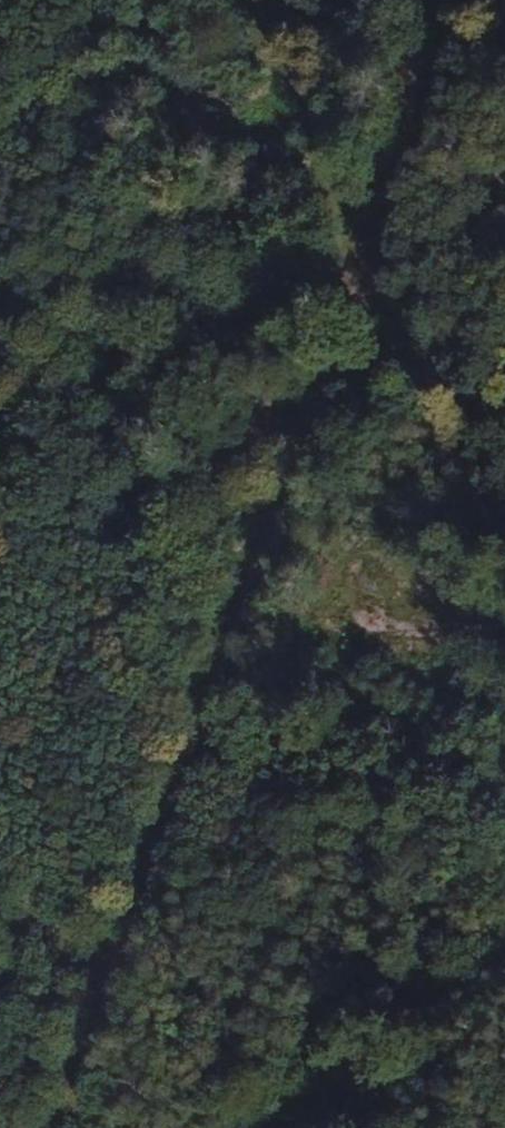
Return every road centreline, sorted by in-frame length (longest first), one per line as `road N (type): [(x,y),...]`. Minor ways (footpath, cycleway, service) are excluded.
road 1 (track): [(240,649),(307,445),(440,230),(504,174)]

